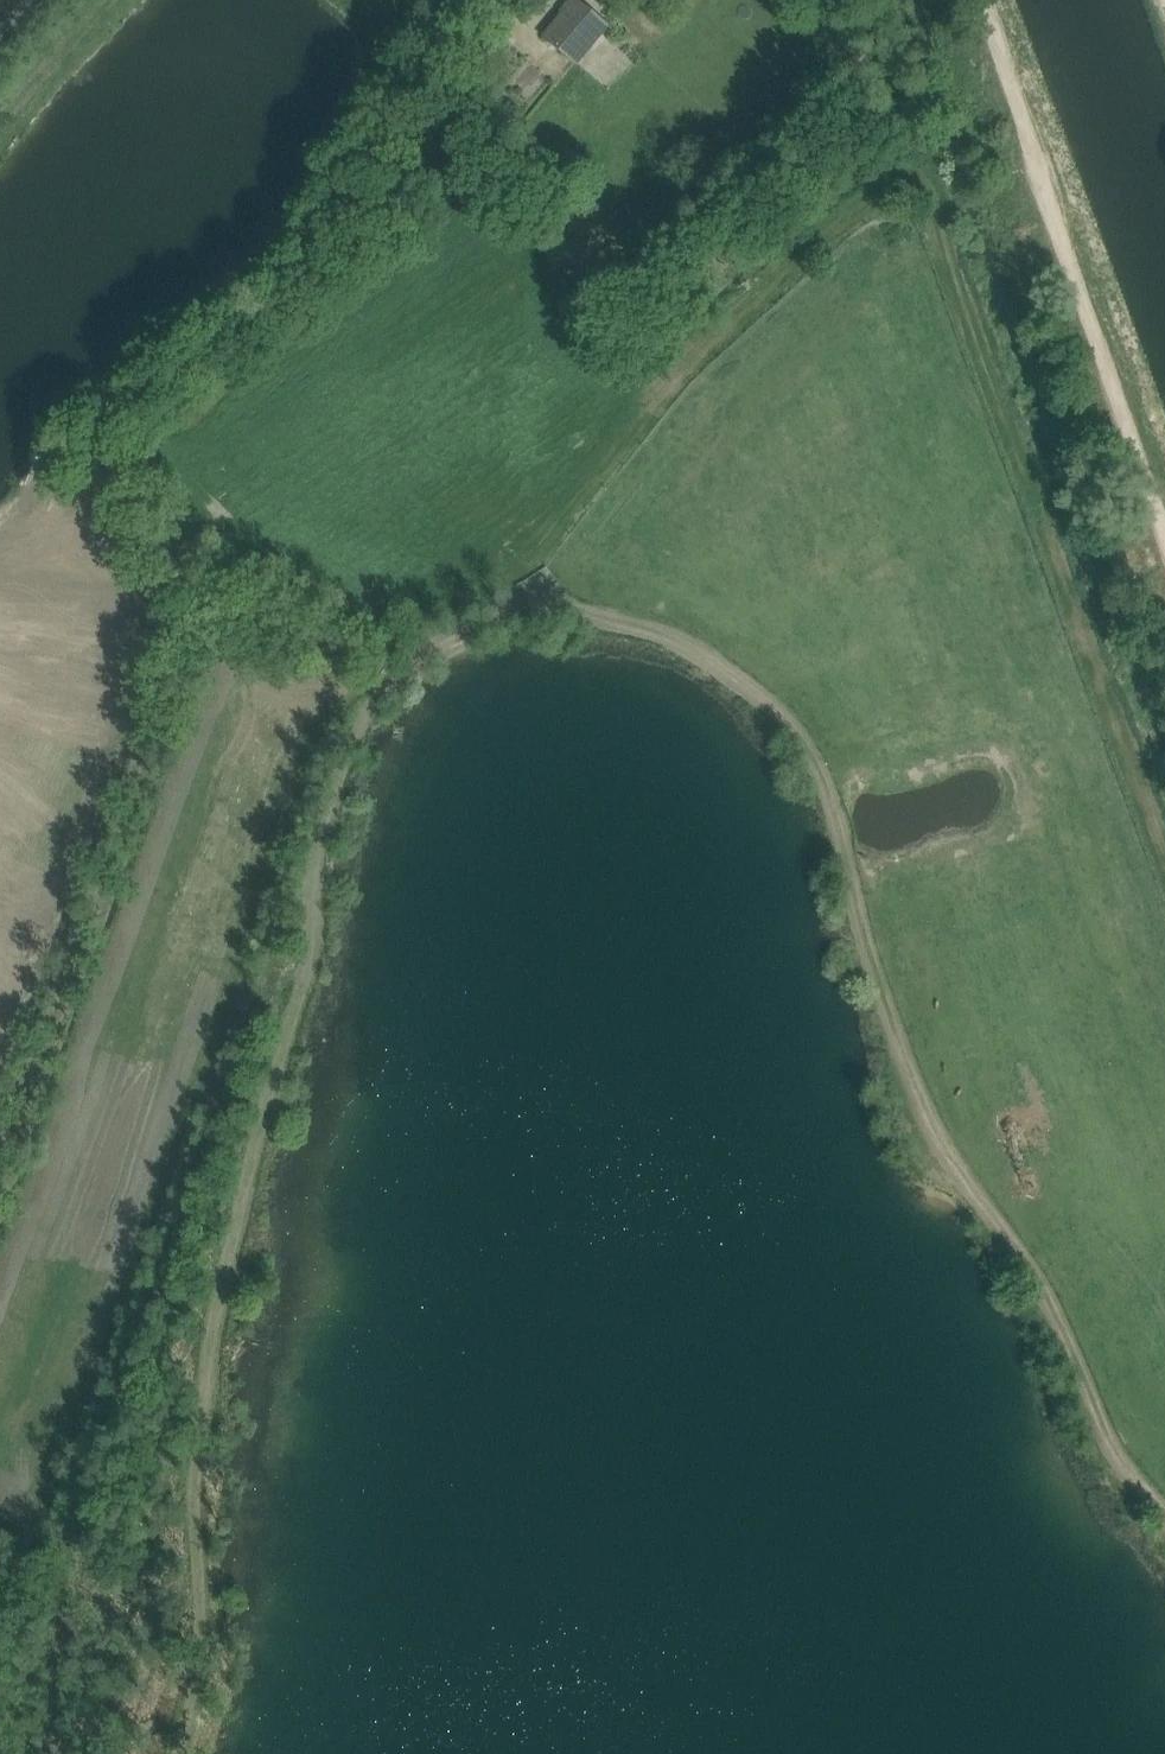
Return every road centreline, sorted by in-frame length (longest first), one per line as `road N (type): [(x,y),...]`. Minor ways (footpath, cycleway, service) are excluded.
road 1 (track): [(971,0),(1164,534)]

